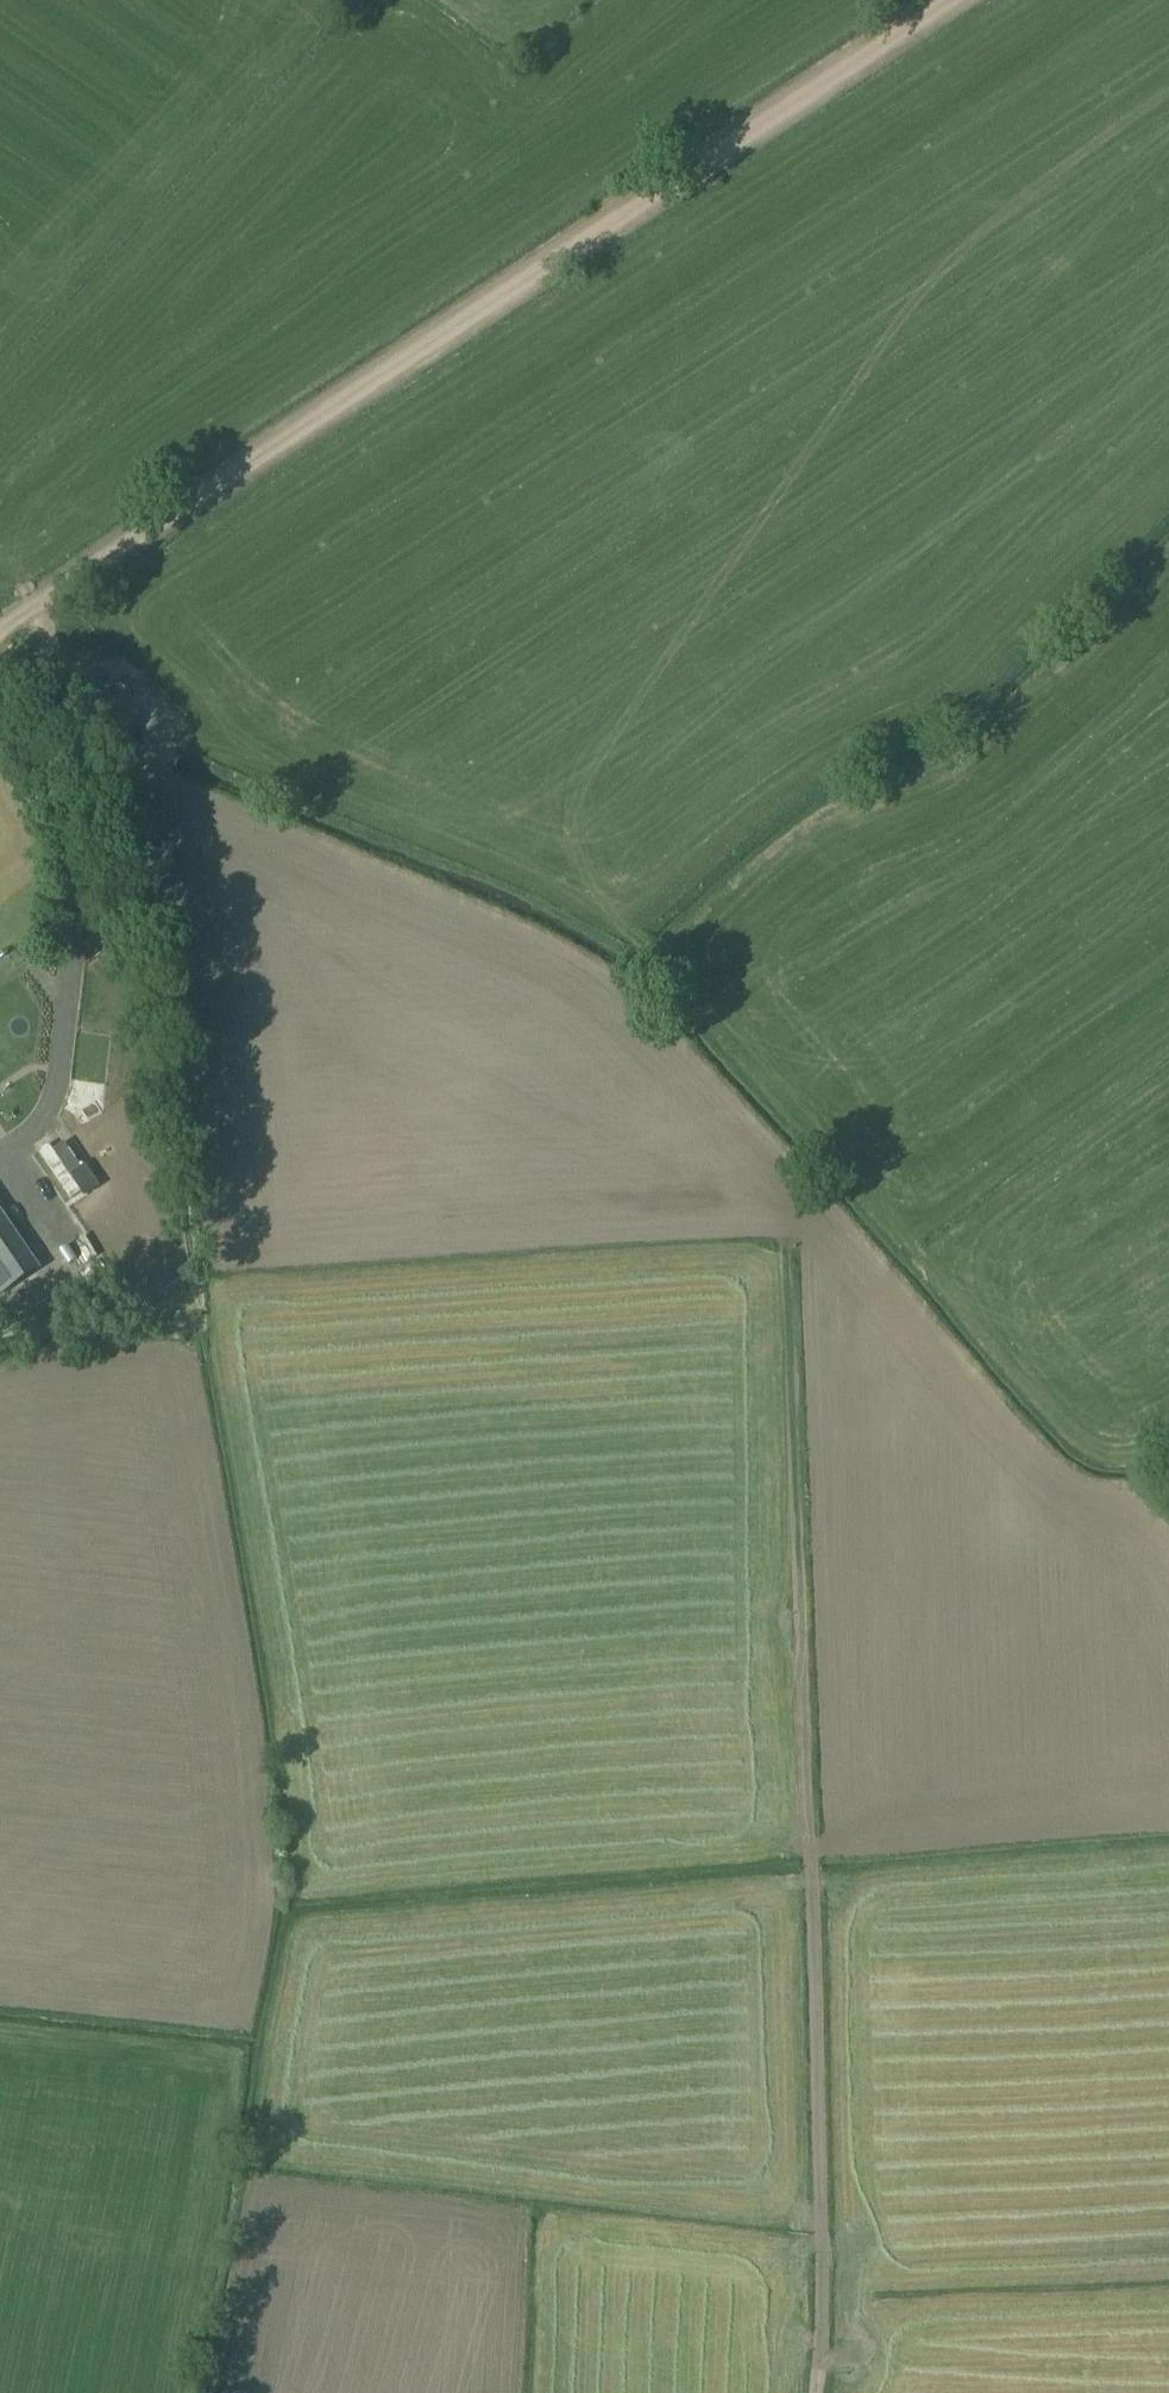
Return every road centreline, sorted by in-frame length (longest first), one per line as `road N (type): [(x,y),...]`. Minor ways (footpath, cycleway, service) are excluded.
road 1 (track): [(817,2392),(822,2287),(809,1830),(782,1238)]
road 2 (track): [(0,638),(952,0)]

